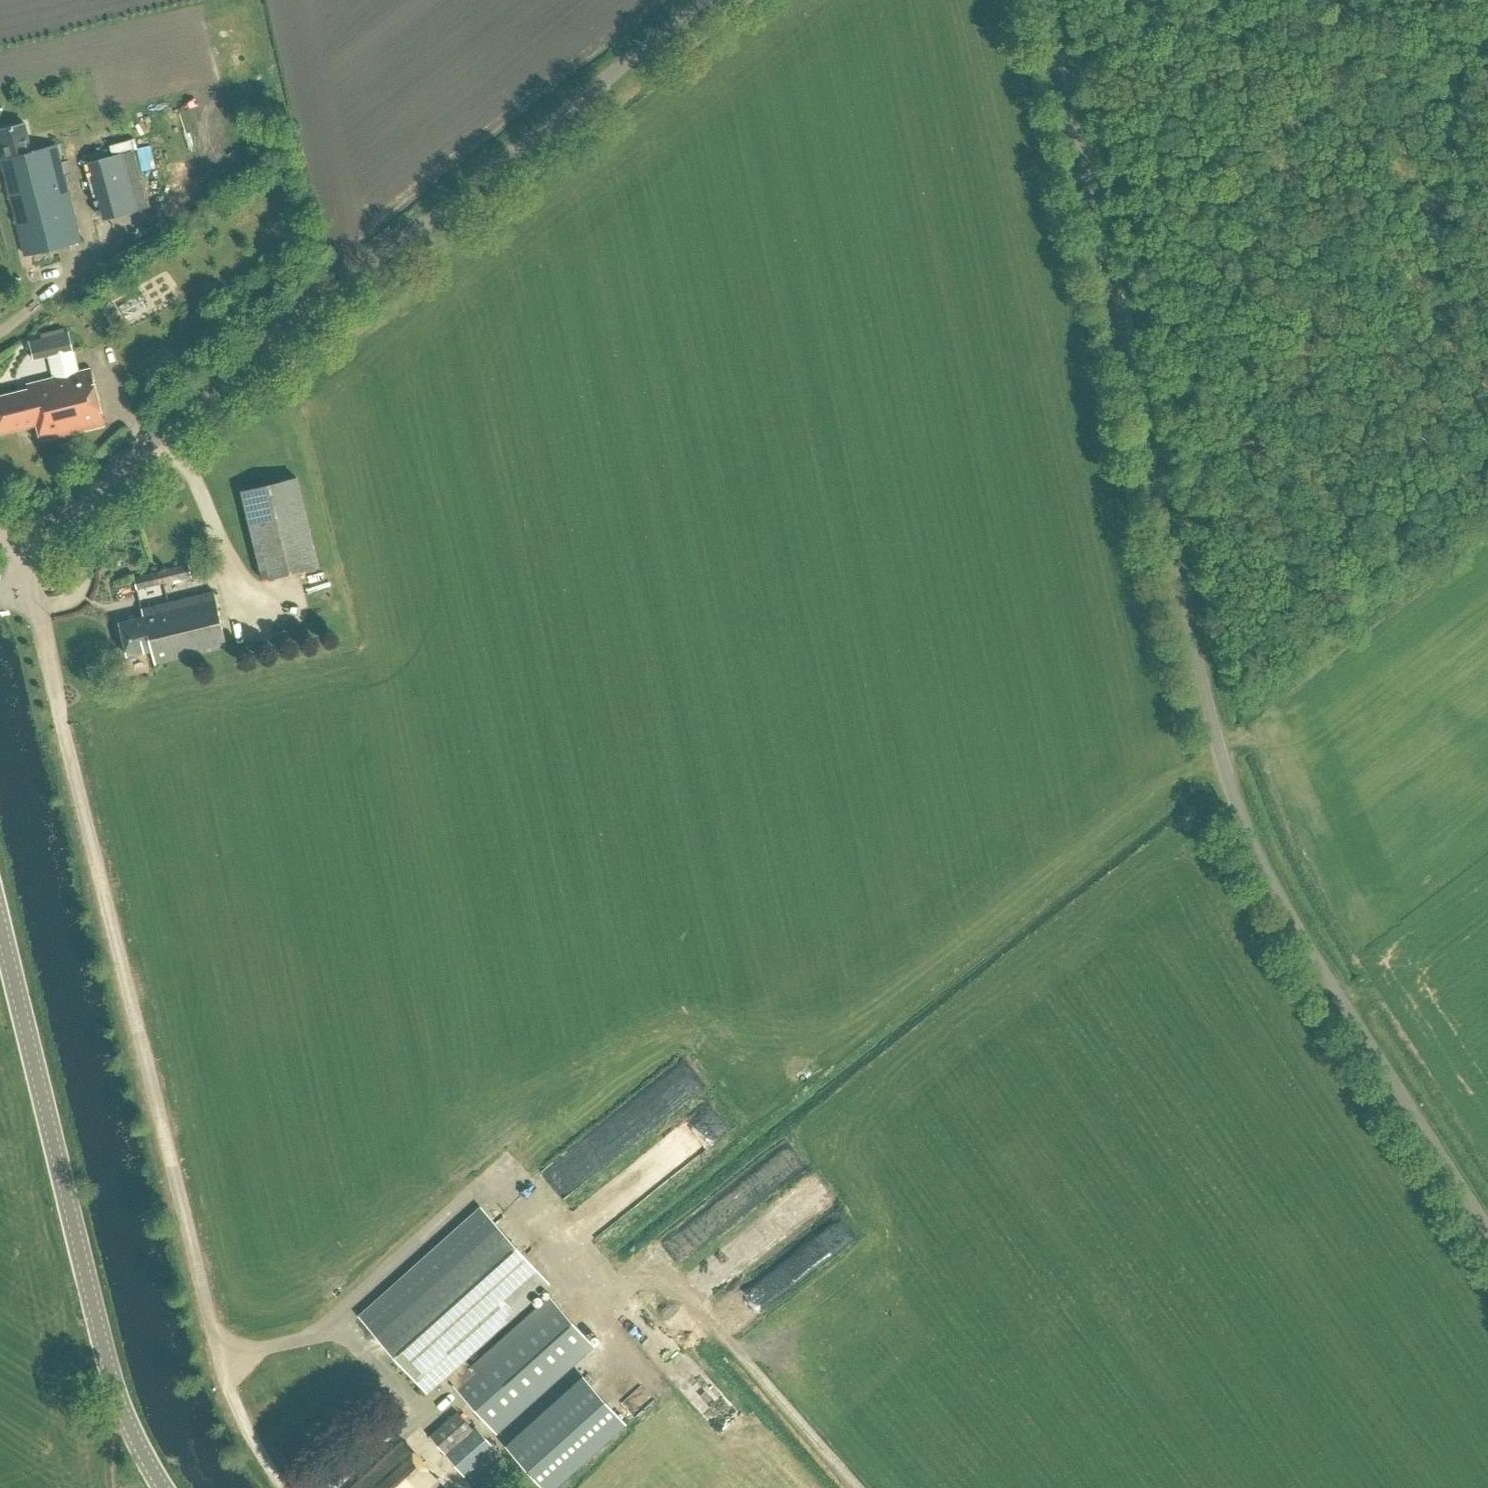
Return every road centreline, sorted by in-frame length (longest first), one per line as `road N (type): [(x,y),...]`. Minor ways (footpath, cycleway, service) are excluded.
road 1 (unclassified): [(1487,1231),(1266,876),(1234,796),(1045,0)]
road 2 (unclassified): [(291,1487),(232,1400),(26,589)]
road 3 (unclassified): [(702,0),(16,560)]
road 4 (tertiary): [(164,1487),(122,1409),(104,1351),(0,937)]

